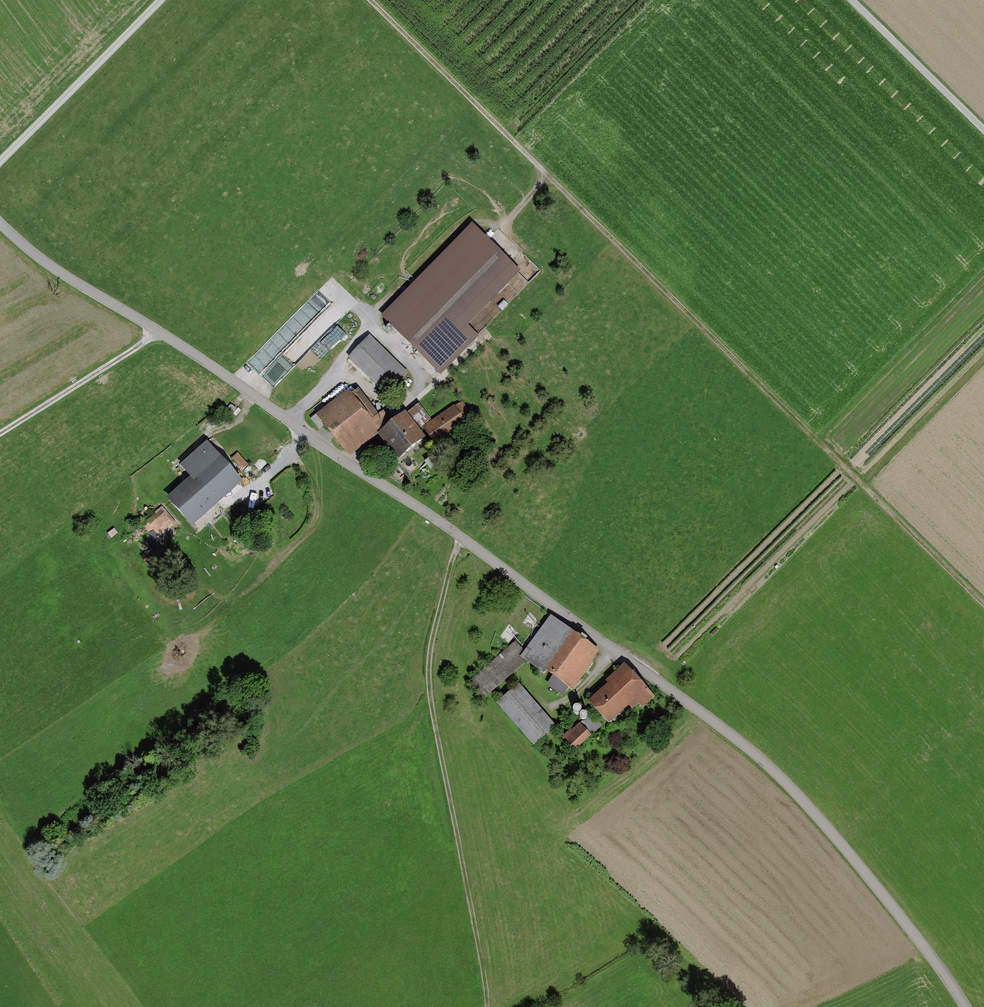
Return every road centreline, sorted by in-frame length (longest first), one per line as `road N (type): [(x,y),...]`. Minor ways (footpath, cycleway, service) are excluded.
road 1 (residential): [(0,222),(50,266),(458,535),(775,766),(964,1006)]
road 2 (track): [(983,602),(378,0)]
road 3 (track): [(458,535),(427,684),(484,1006)]
road 4 (track): [(160,0),(0,160)]
road 5 (track): [(852,0),(983,130)]

